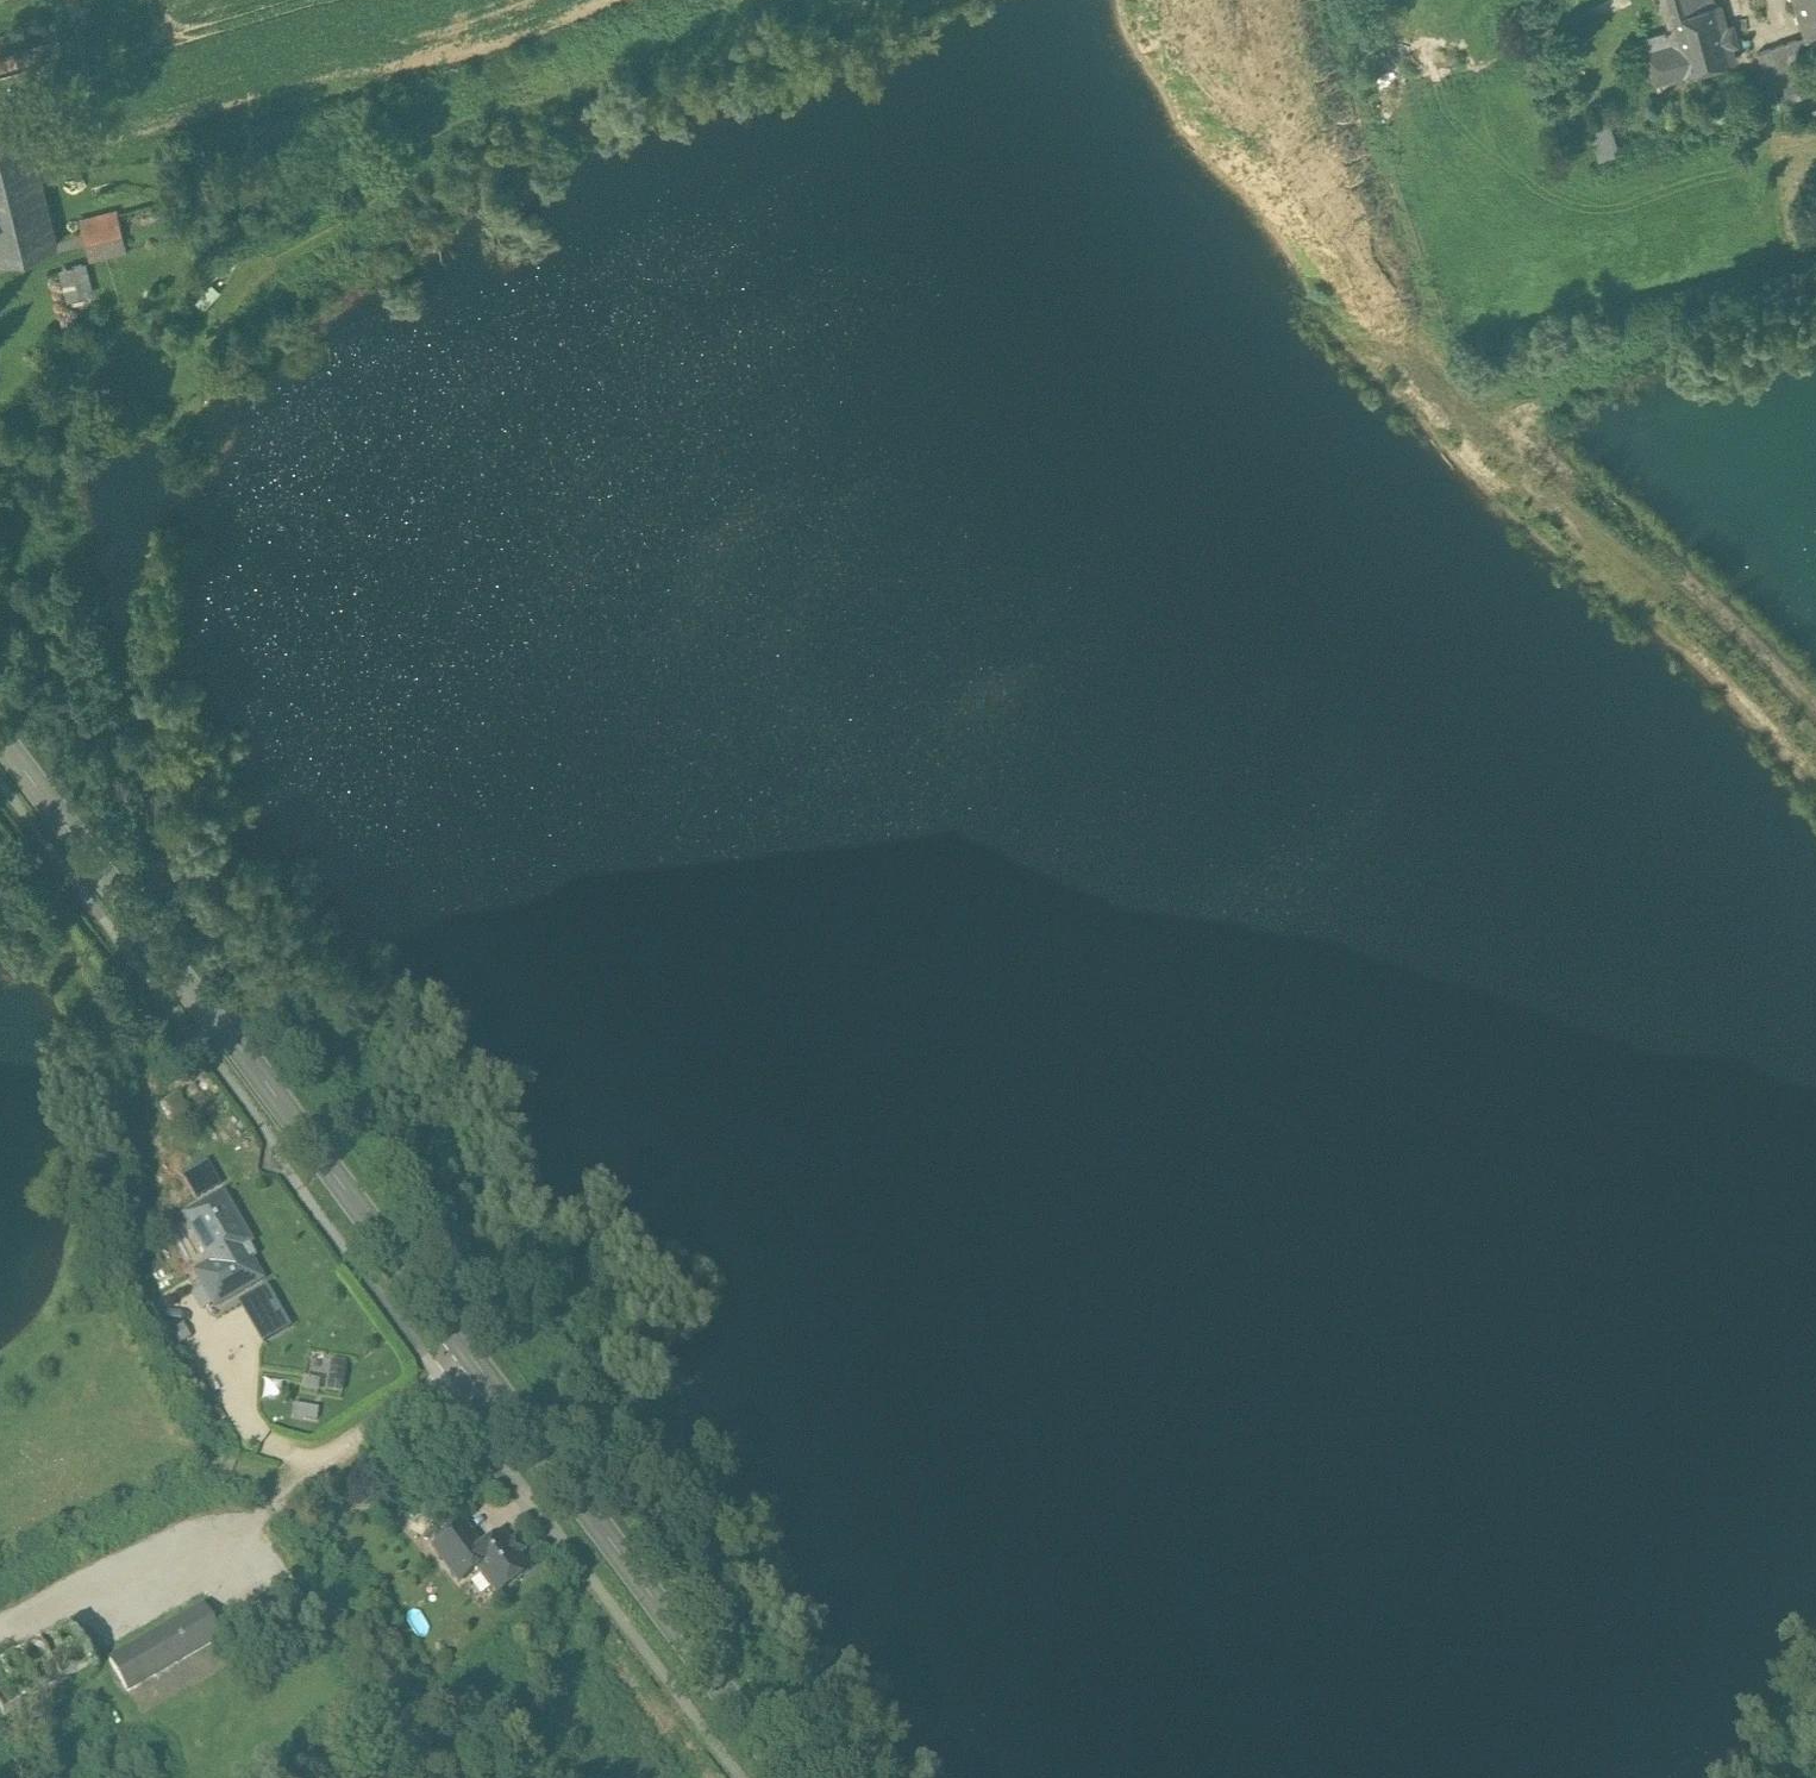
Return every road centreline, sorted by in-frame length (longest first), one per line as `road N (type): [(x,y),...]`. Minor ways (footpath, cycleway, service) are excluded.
road 1 (tertiary): [(0,732),(787,1777)]

